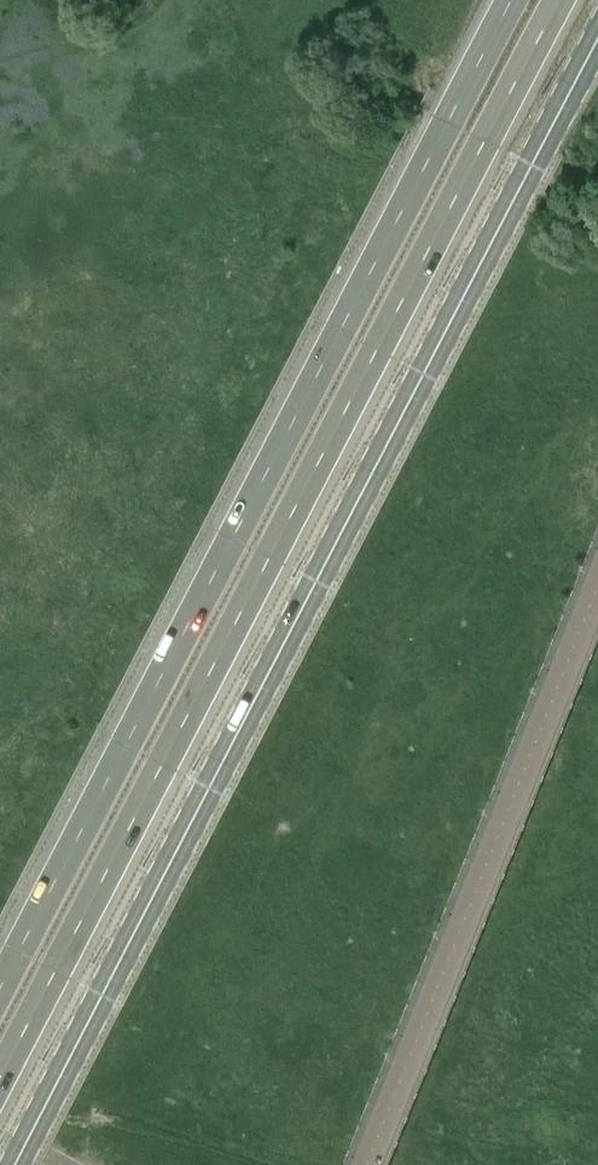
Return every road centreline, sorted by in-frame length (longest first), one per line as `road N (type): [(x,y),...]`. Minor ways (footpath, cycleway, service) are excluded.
road 1 (primary): [(0,1076),(558,0)]
road 2 (primary): [(506,0),(0,986)]

